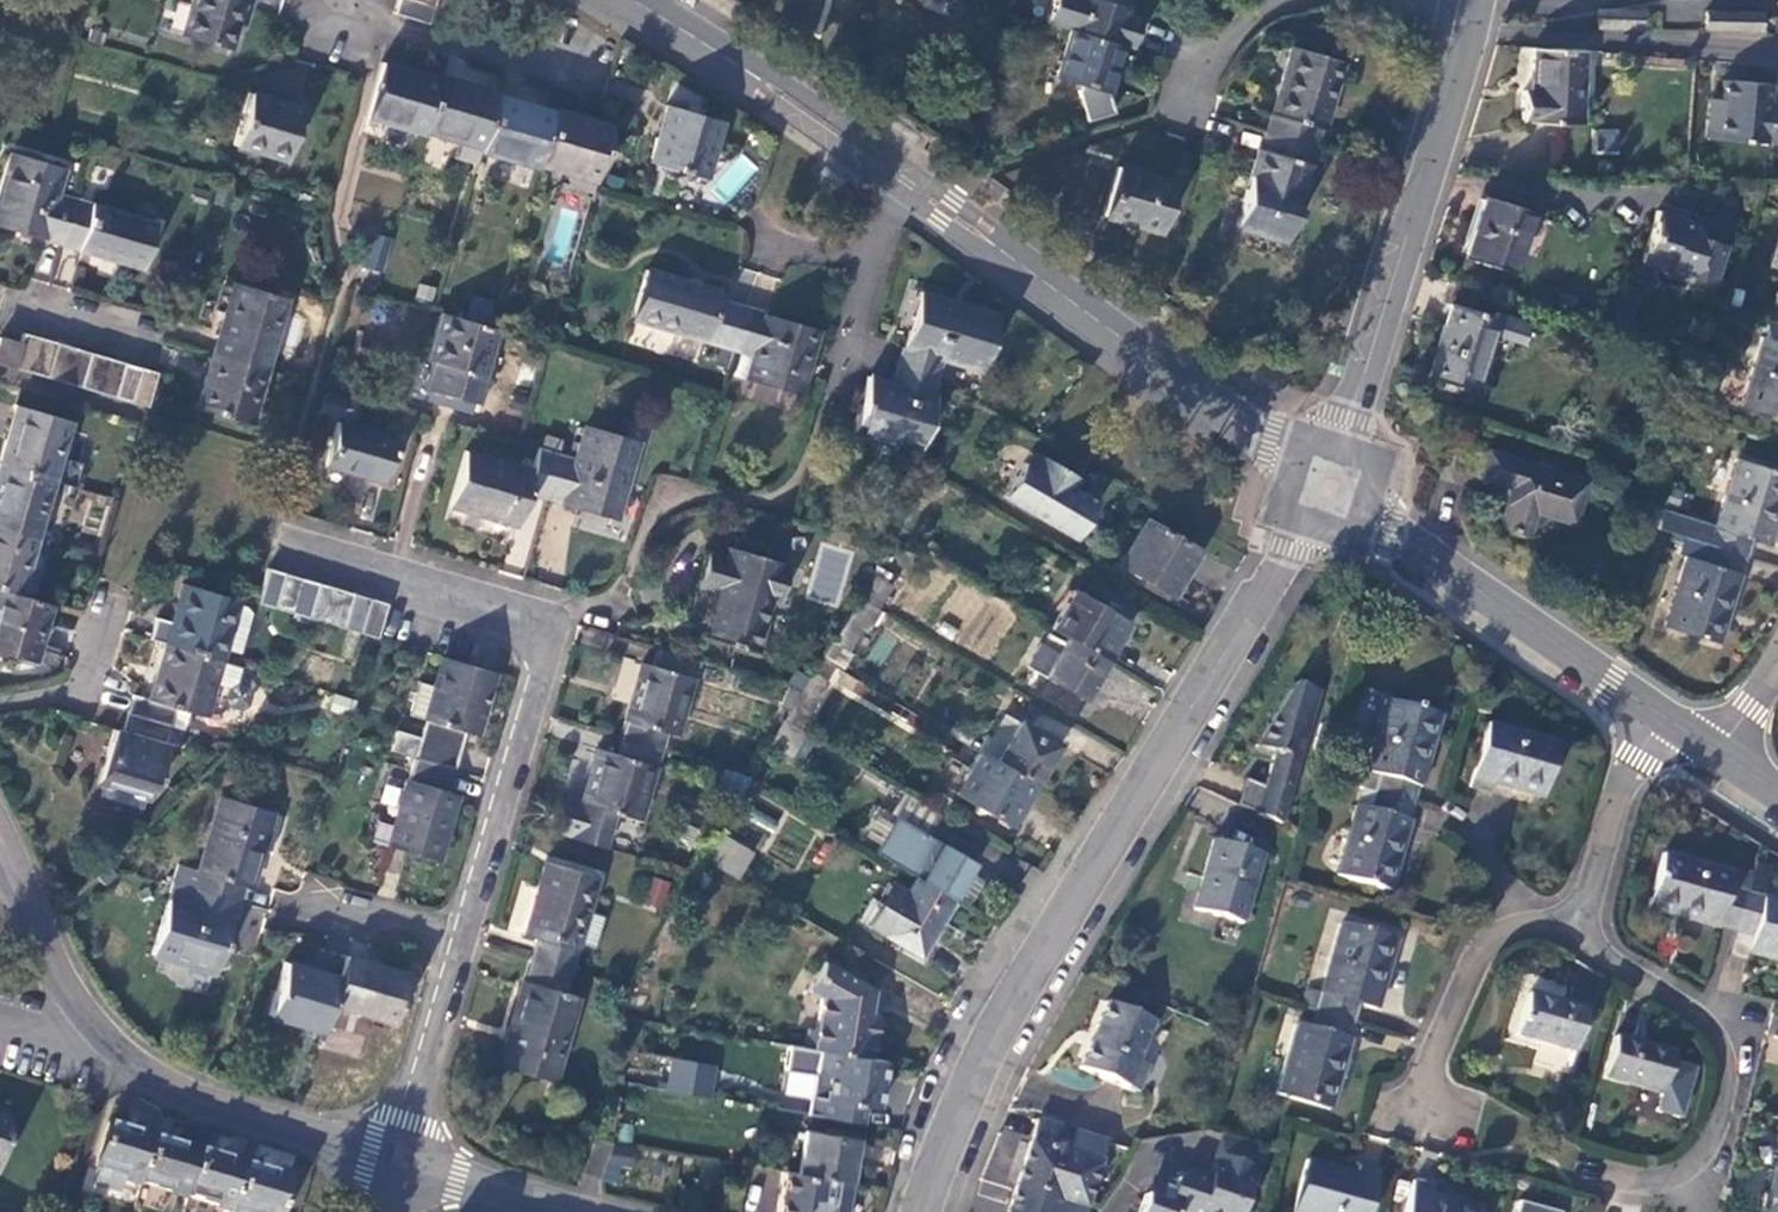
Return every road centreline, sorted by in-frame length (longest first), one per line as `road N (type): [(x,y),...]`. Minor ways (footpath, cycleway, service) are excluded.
road 1 (tertiary): [(926,1211),(978,1059),(1020,981),(1330,486)]
road 2 (residential): [(450,943),(547,626),(287,543)]
road 3 (residential): [(391,1173),(173,1102),(104,1054),(57,990),(0,876)]
road 4 (tertiary): [(909,184),(1330,486)]
road 5 (tertiary): [(1330,486),(1478,9)]
road 6 (residential): [(1578,905),(1680,996),(1717,1057),(1711,1123),(1669,1177),(1620,1185),(1558,1175)]
road 7 (tertiary): [(1330,486),(1656,716)]
road 8 (residential): [(1578,905),(1485,925),(1426,971),(1412,1073),(1448,1123),(1488,1143)]
road 9 (tertiary): [(631,0),(909,184)]
road 10 (residential): [(602,86),(387,24),(366,0)]
road 11 (residential): [(391,1173),(450,943)]
road 12 (residential): [(909,184),(879,231),(840,391)]
road 13 (residential): [(1656,716),(1578,905)]
road 14 (residential): [(0,729),(74,697),(113,611)]
road 15 (residential): [(0,303),(155,344)]
road 16 (residential): [(535,1211),(391,1173)]
road 17 (residential): [(450,943),(311,905)]
road 18 (residential): [(1280,0),(1243,23),(1194,100)]

